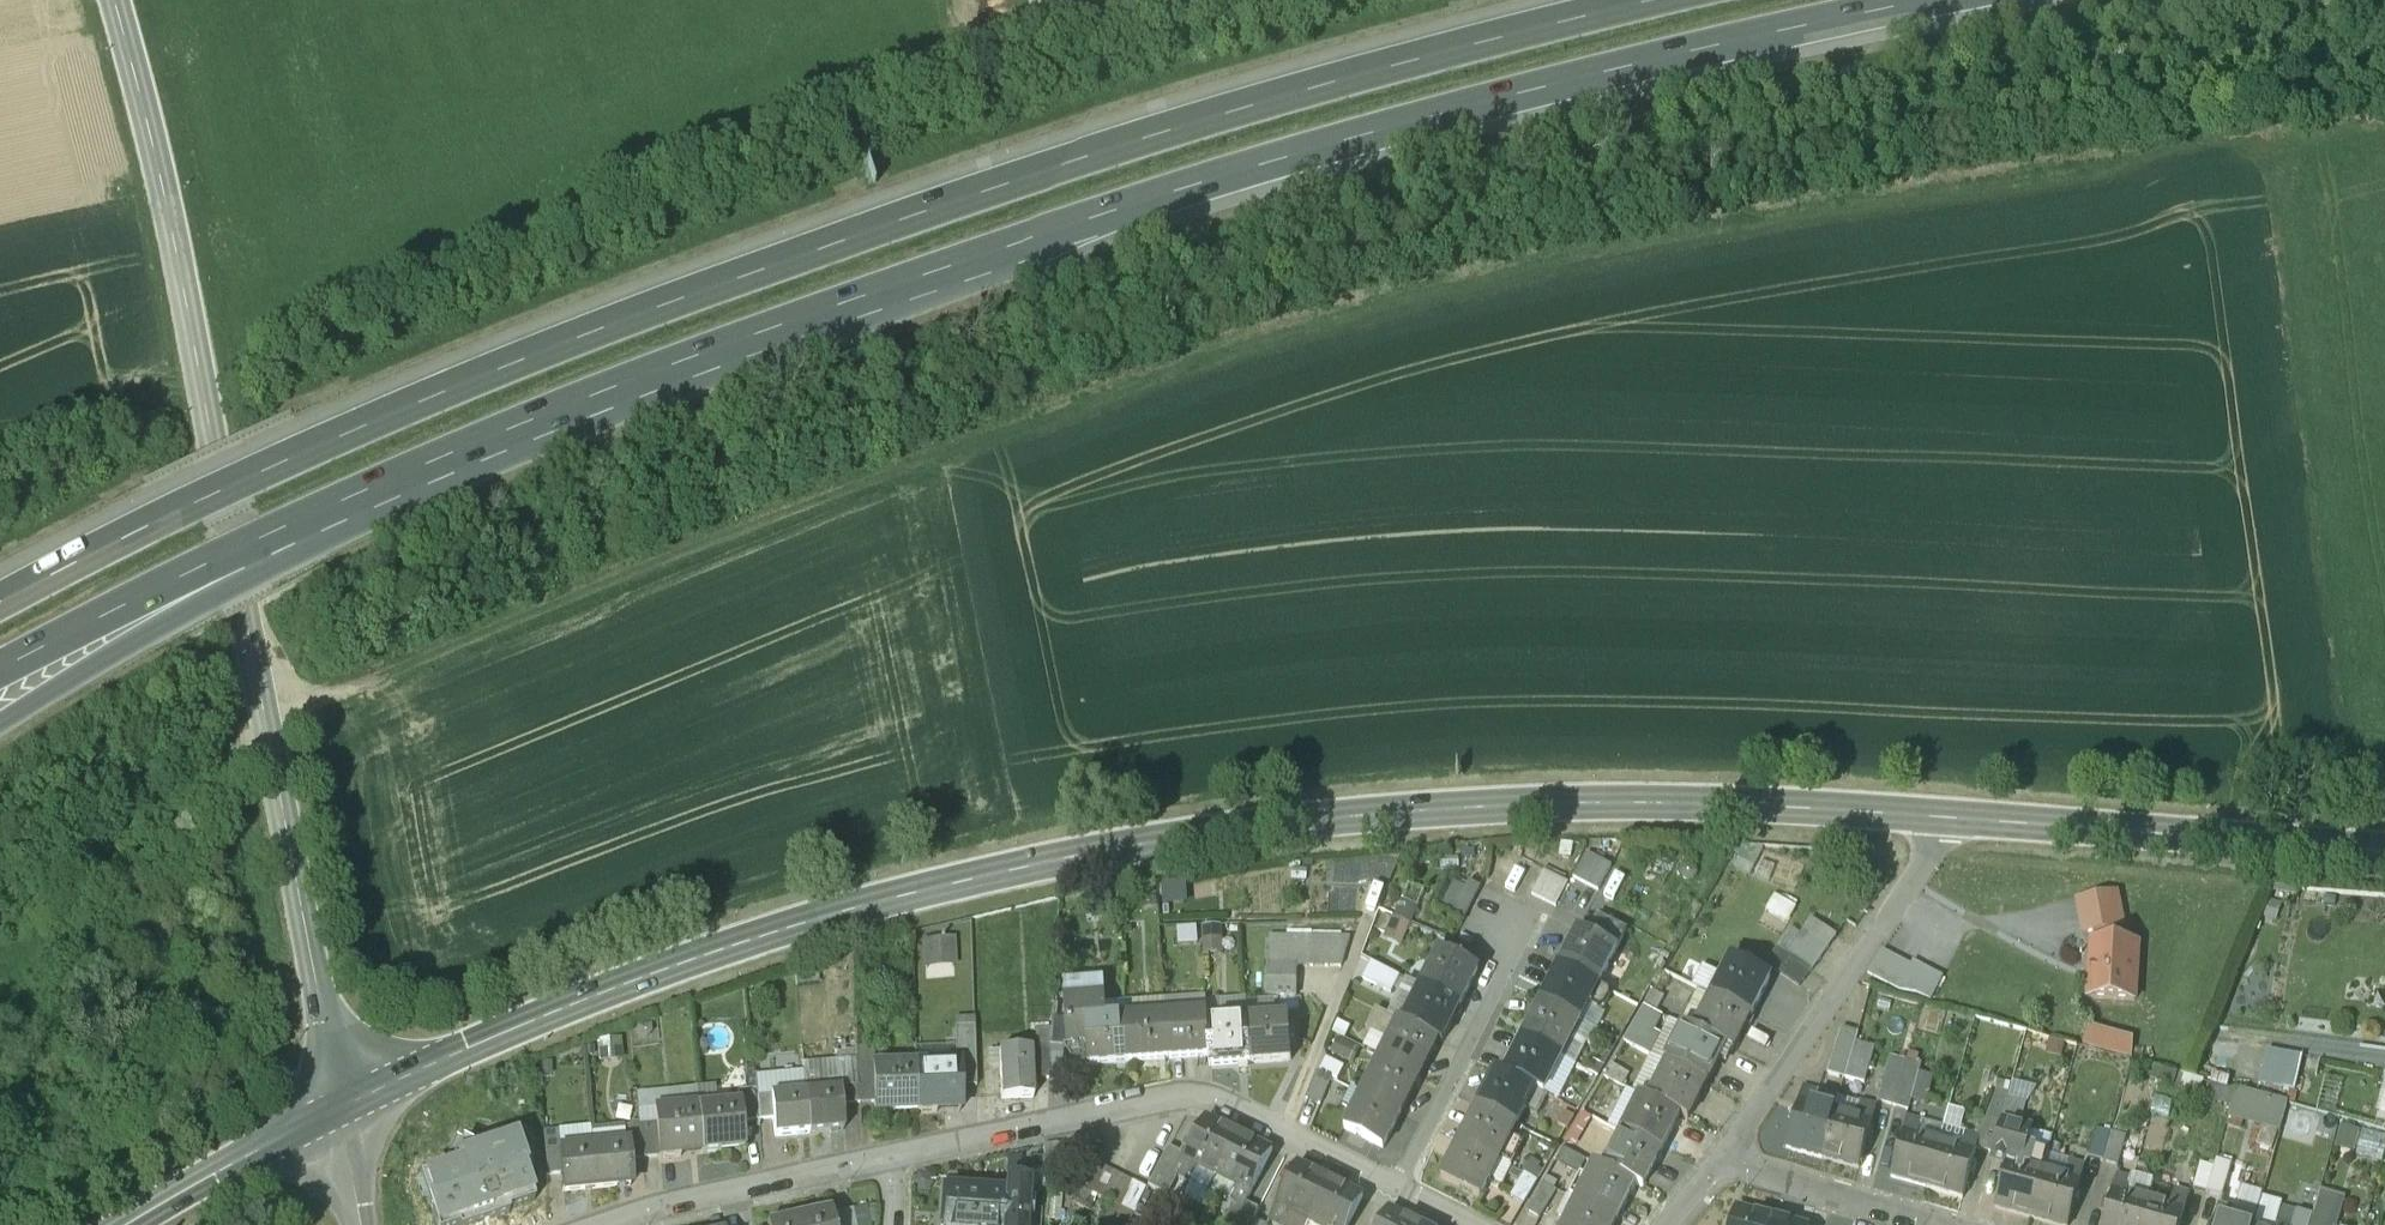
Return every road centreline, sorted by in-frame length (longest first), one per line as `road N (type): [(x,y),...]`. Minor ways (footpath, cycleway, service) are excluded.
road 1 (track): [(263,702),(373,682),(572,595),(1198,354),(1631,242),(2107,164)]
road 2 (motorway): [(200,581),(782,329),(1099,222),(1597,81),(1981,0)]
road 3 (motorway): [(1696,0),(1575,27),(1083,169),(767,276),(270,483),(0,610)]
road 4 (secondary): [(1951,820),(1651,805),(1477,809),(1065,859),(743,946),(468,1049),(342,1107)]
road 5 (secondary): [(342,1107),(160,167),(113,0)]
road 6 (residential): [(891,1157),(1195,1101),(1237,1108),(1468,1224)]
road 7 (secondary): [(2384,855),(1951,820)]
road 8 (residential): [(1951,820),(1720,1160)]
road 9 (residential): [(610,1224),(891,1157)]
road 10 (motorway): [(0,729),(200,581)]
road 11 (secondary): [(342,1107),(132,1224)]
road 12 (residential): [(1720,1160),(1940,1224)]
road 13 (motorway): [(0,681),(200,581)]

